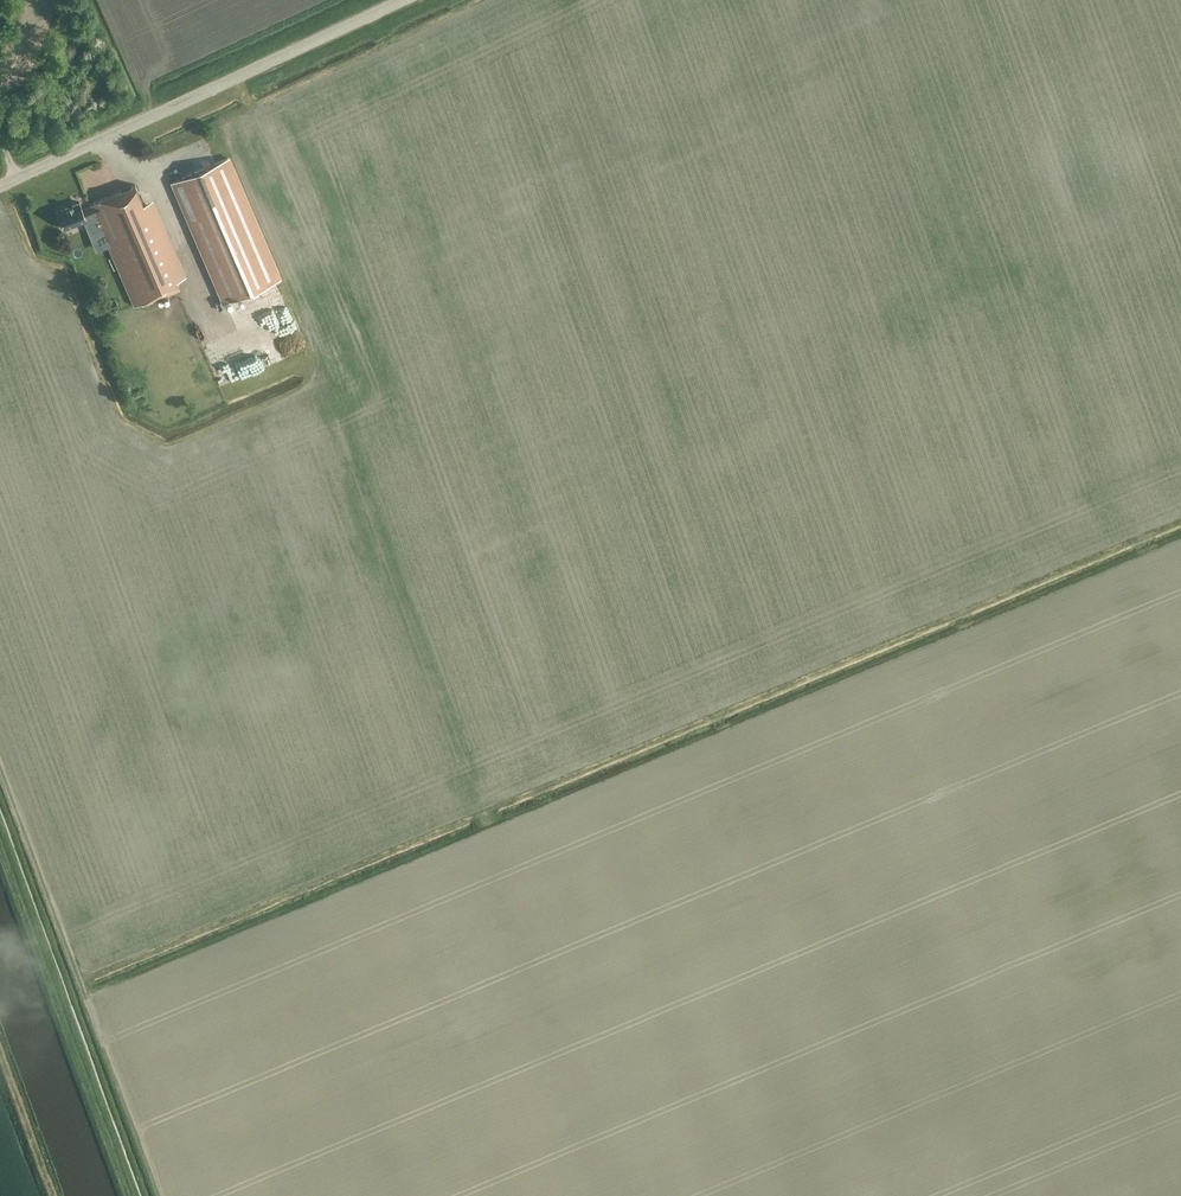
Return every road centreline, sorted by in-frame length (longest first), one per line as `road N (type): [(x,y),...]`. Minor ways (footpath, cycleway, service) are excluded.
road 1 (tertiary): [(0,187),(404,0)]

